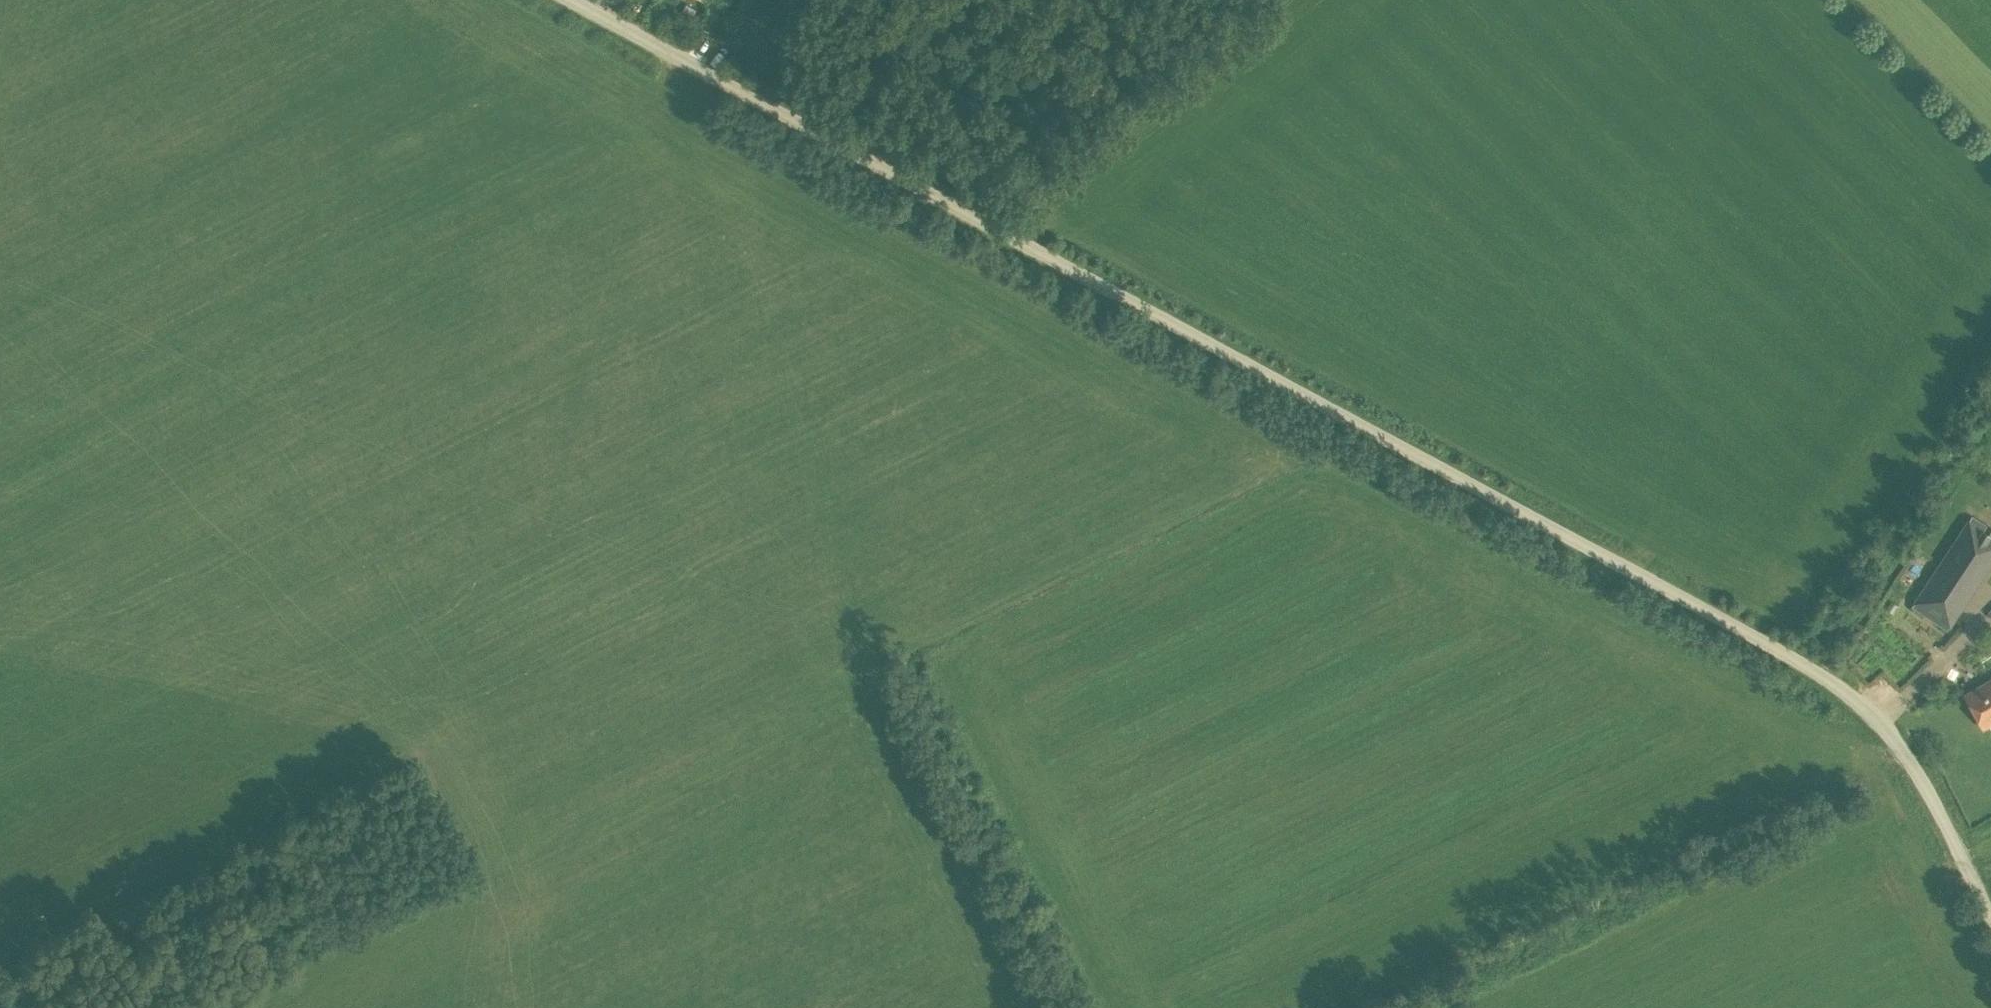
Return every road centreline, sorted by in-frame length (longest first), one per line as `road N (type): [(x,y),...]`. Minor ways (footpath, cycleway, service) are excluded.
road 1 (unclassified): [(1990,921),(1915,768),(1875,715),(1831,680),(569,0)]

